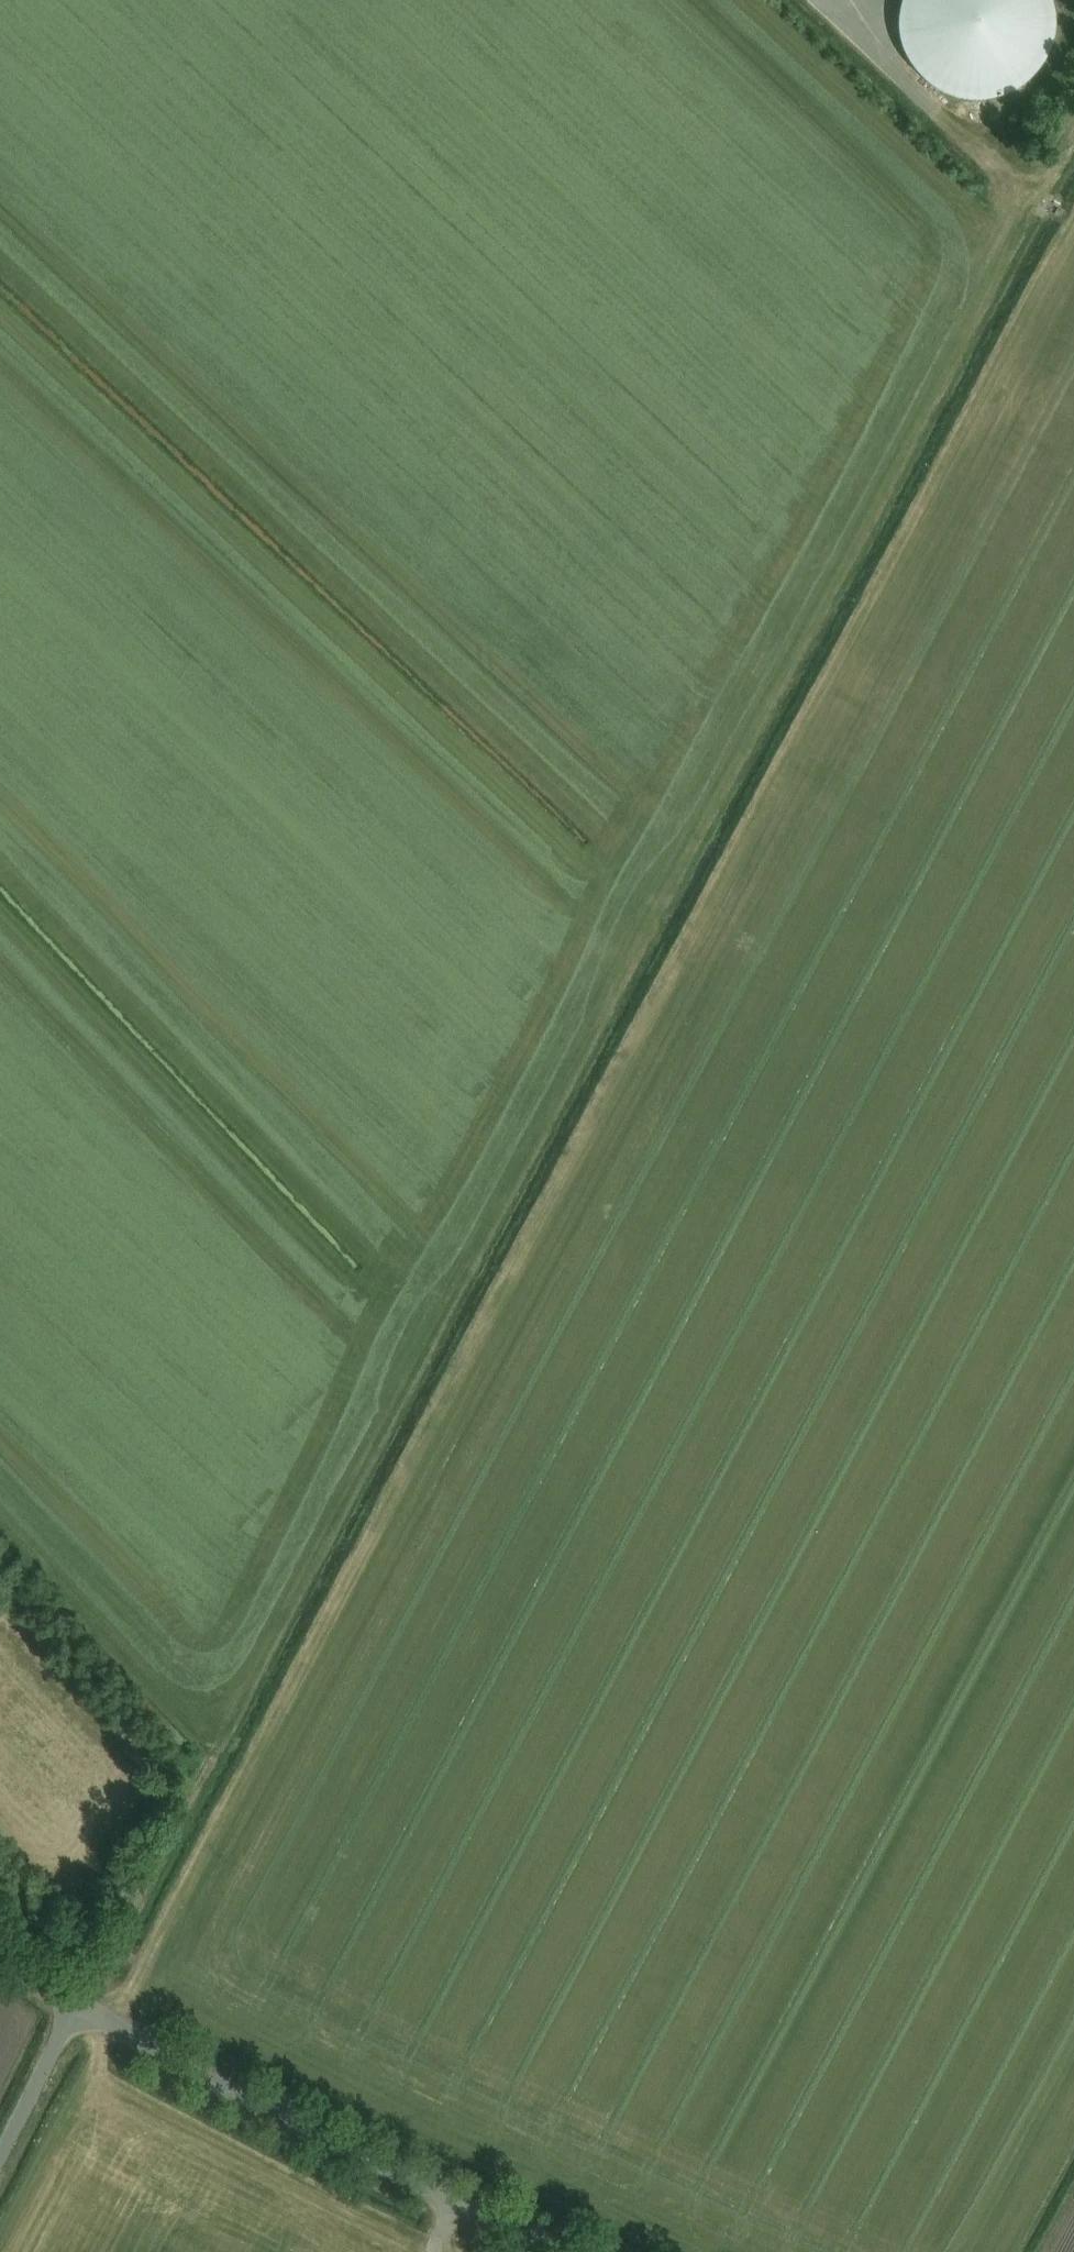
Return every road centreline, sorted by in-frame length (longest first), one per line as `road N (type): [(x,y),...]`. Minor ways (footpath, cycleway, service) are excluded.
road 1 (tertiary): [(584,2251),(133,2040),(75,2003)]
road 2 (unclassified): [(75,2003),(0,2155)]

